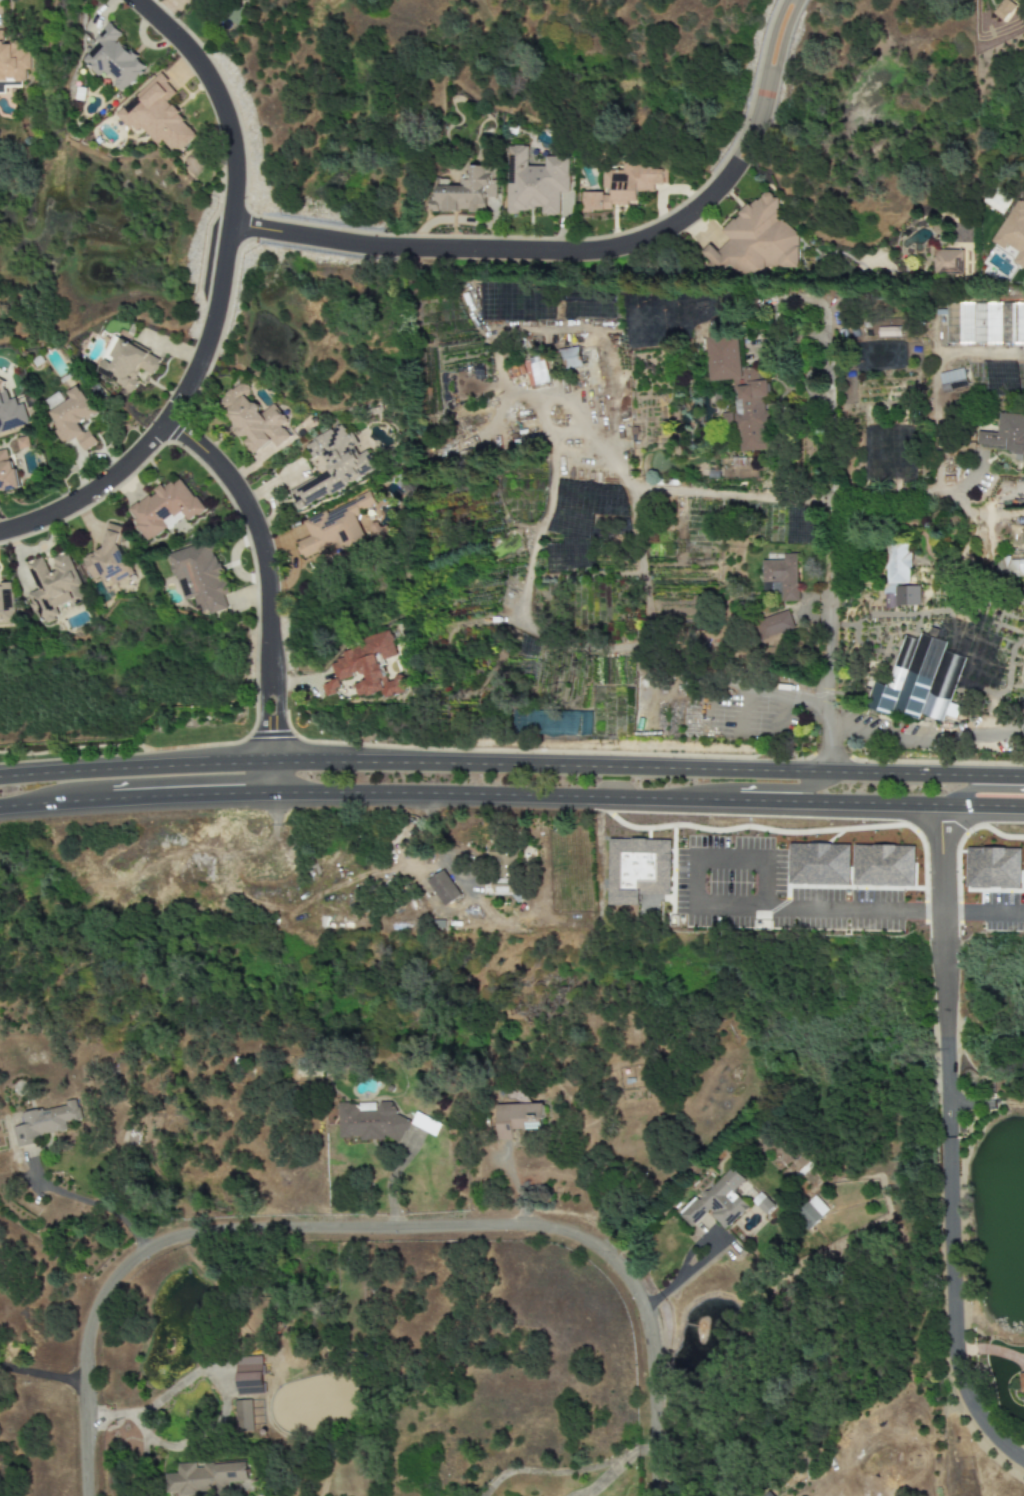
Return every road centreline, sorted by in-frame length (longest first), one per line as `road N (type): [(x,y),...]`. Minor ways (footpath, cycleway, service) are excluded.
road 1 (residential): [(655,1495),(652,1359),(634,1293),(584,1242),(527,1226),(209,1231),(145,1250),(117,1270),(85,1331),(87,1495)]
road 2 (residential): [(793,0),(761,114),(738,162),(681,219),(647,236),(580,252),(530,253),(368,245),(228,224)]
road 3 (residential): [(0,533),(86,496),(132,461),(166,421),(208,335),(228,224),(227,125),(179,42),(133,0)]
road 4 (primary): [(833,774),(353,758)]
road 5 (primary): [(269,803),(738,810)]
road 6 (residential): [(949,1135),(955,1365),(983,1427),(1023,1462)]
road 7 (residential): [(936,814),(949,1135)]
road 8 (residential): [(166,421),(229,480),(255,524),(270,674)]
road 9 (primary): [(738,810),(1023,816)]
road 10 (residential): [(643,490),(629,485),(600,438),(562,432),(522,597)]
road 11 (residential): [(833,774),(833,504)]
road 12 (primary): [(0,818),(269,803)]
road 13 (primary): [(260,760),(0,773)]
road 14 (residential): [(833,504),(839,309)]
road 15 (residential): [(833,504),(643,490)]
road 16 (primary): [(1023,778),(833,774)]
road 17 (residential): [(955,497),(833,504)]

